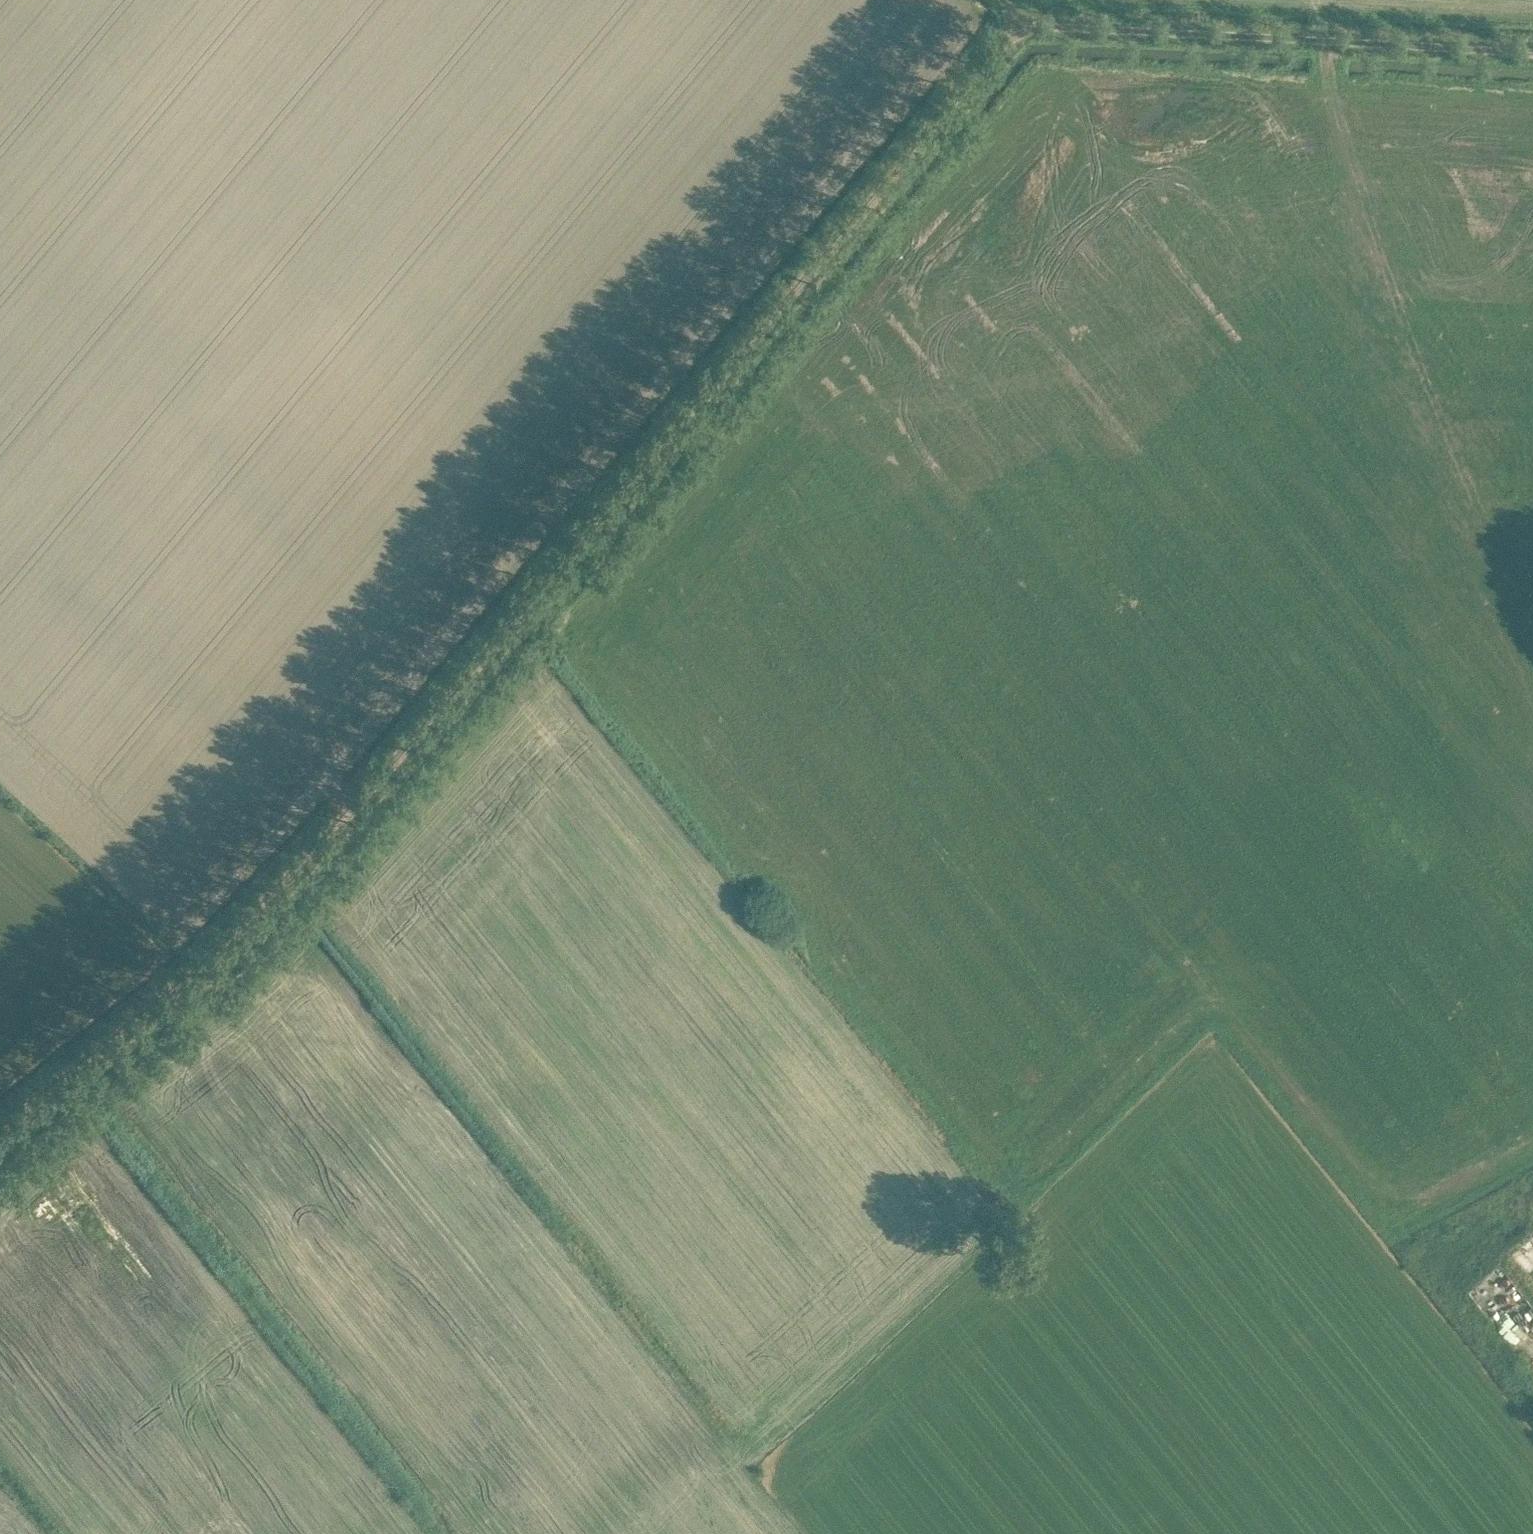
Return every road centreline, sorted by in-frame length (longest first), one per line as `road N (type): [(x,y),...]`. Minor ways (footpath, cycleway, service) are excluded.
road 1 (track): [(0,1119),(213,938),(356,786),(1023,21)]
road 2 (track): [(1003,0),(1023,21),(1532,49)]

